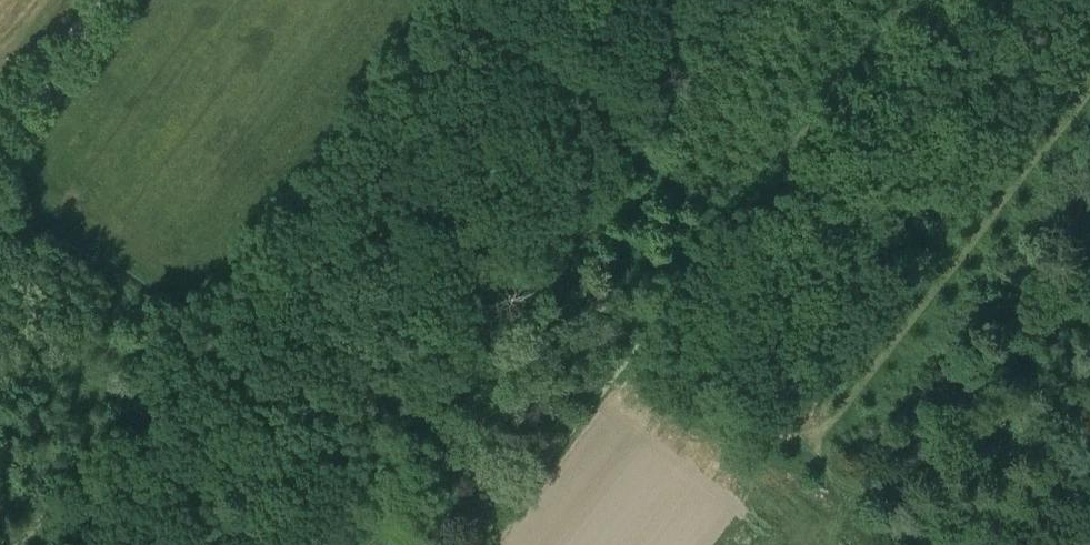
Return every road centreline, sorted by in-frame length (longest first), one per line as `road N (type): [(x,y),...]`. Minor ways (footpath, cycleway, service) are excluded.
road 1 (unclassified): [(0,135),(103,0)]

